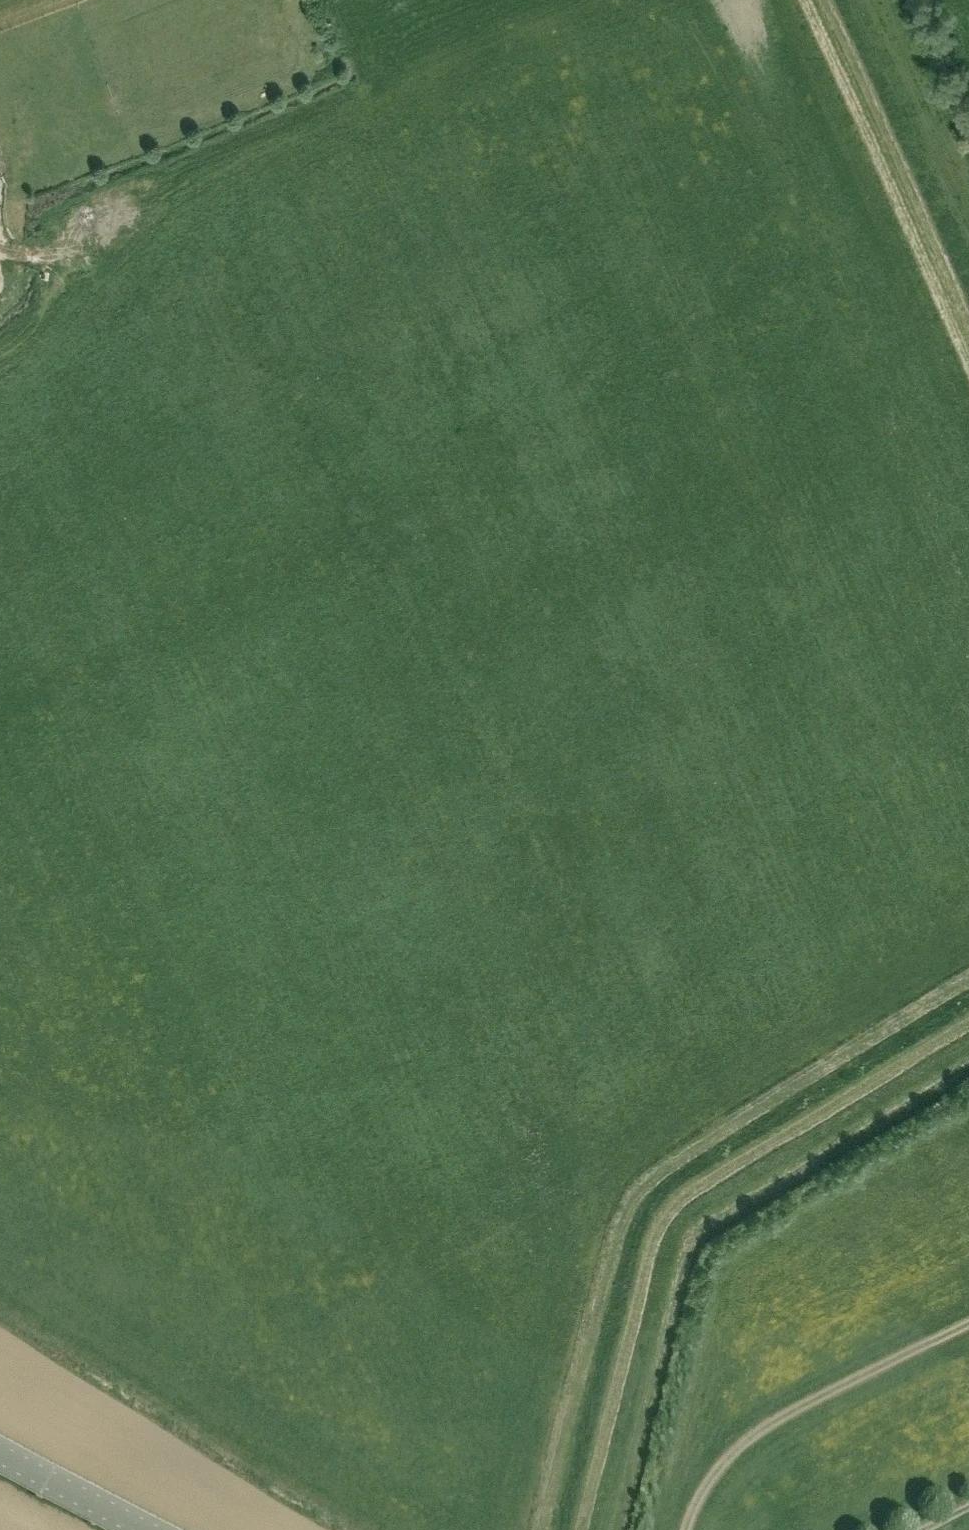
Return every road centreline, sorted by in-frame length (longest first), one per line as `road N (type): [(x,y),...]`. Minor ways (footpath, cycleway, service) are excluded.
road 1 (track): [(579,1529),(657,1221),(713,1175),(968,1019)]
road 2 (track): [(968,321),(824,0)]
road 3 (tertiary): [(0,1462),(129,1529)]

